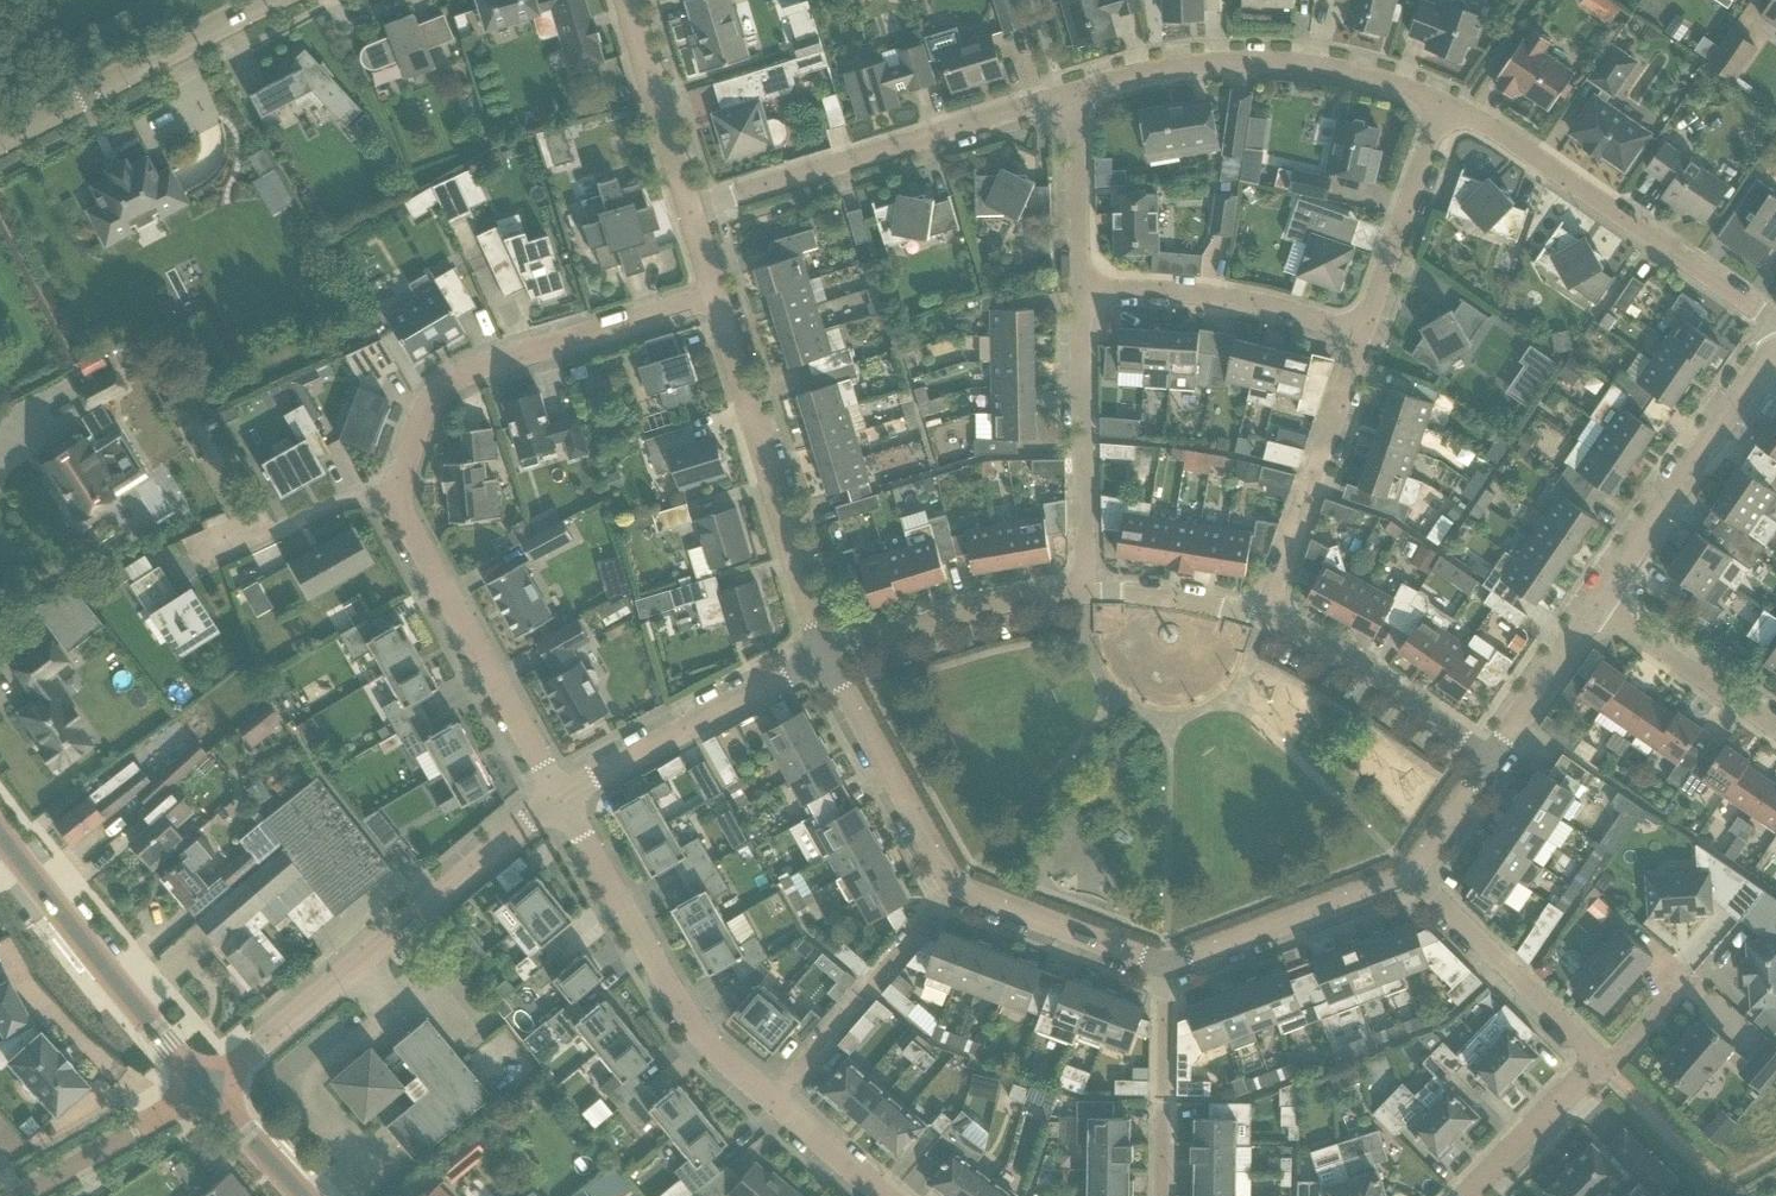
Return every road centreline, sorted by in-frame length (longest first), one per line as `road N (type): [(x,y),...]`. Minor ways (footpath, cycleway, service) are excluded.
road 1 (residential): [(207,1082),(561,795)]
road 2 (residential): [(392,498),(427,407),(466,371),(716,297)]
road 3 (unclassified): [(1775,325),(1492,128),(1445,108)]
road 4 (unclassified): [(1066,96),(690,210)]
road 5 (unclassified): [(1445,108),(1342,70),(1281,61),(1150,73),(1066,96)]
road 6 (residential): [(824,657),(716,297)]
road 7 (residential): [(561,795),(691,1022),(772,1096)]
road 8 (residential): [(561,795),(392,498)]
road 9 (secondary): [(207,1082),(151,1024),(0,835)]
road 10 (residential): [(1085,592),(1075,275)]
road 11 (residential): [(1595,605),(1775,347)]
road 12 (residential): [(0,141),(269,0)]
road 13 (residential): [(1260,619),(1364,338)]
road 14 (residential): [(1364,338),(1273,304),(1075,275)]
road 15 (residential): [(561,795),(824,657)]
road 16 (unclassified): [(772,1096),(956,884)]
road 17 (residential): [(1607,1068),(1408,875)]
road 18 (residential): [(1260,619),(1330,649),(1490,759)]
road 19 (residential): [(824,657),(966,611),(1085,592)]
road 20 (residential): [(956,884),(824,657)]
road 21 (residential): [(1408,875),(1163,966)]
road 22 (residential): [(1364,338),(1445,108)]
road 23 (residential): [(1162,1195),(1163,966)]
road 24 (residential): [(1163,966),(956,884)]
road 25 (residential): [(207,1082),(18,1195)]
road 26 (residential): [(1775,731),(1595,605)]
road 27 (residential): [(690,210),(627,0)]
road 28 (residential): [(1490,759),(1595,605)]
road 29 (residential): [(1075,275),(1066,96)]
road 30 (residential): [(1481,1195),(1607,1068)]
road 31 (residential): [(1085,592),(1157,594),(1260,619)]
road 32 (residential): [(392,498),(343,497),(227,550)]
road 33 (residential): [(772,1096),(885,1195)]
road 34 (secondary): [(304,1195),(207,1082)]
road 35 (residential): [(1490,759),(1408,875)]

